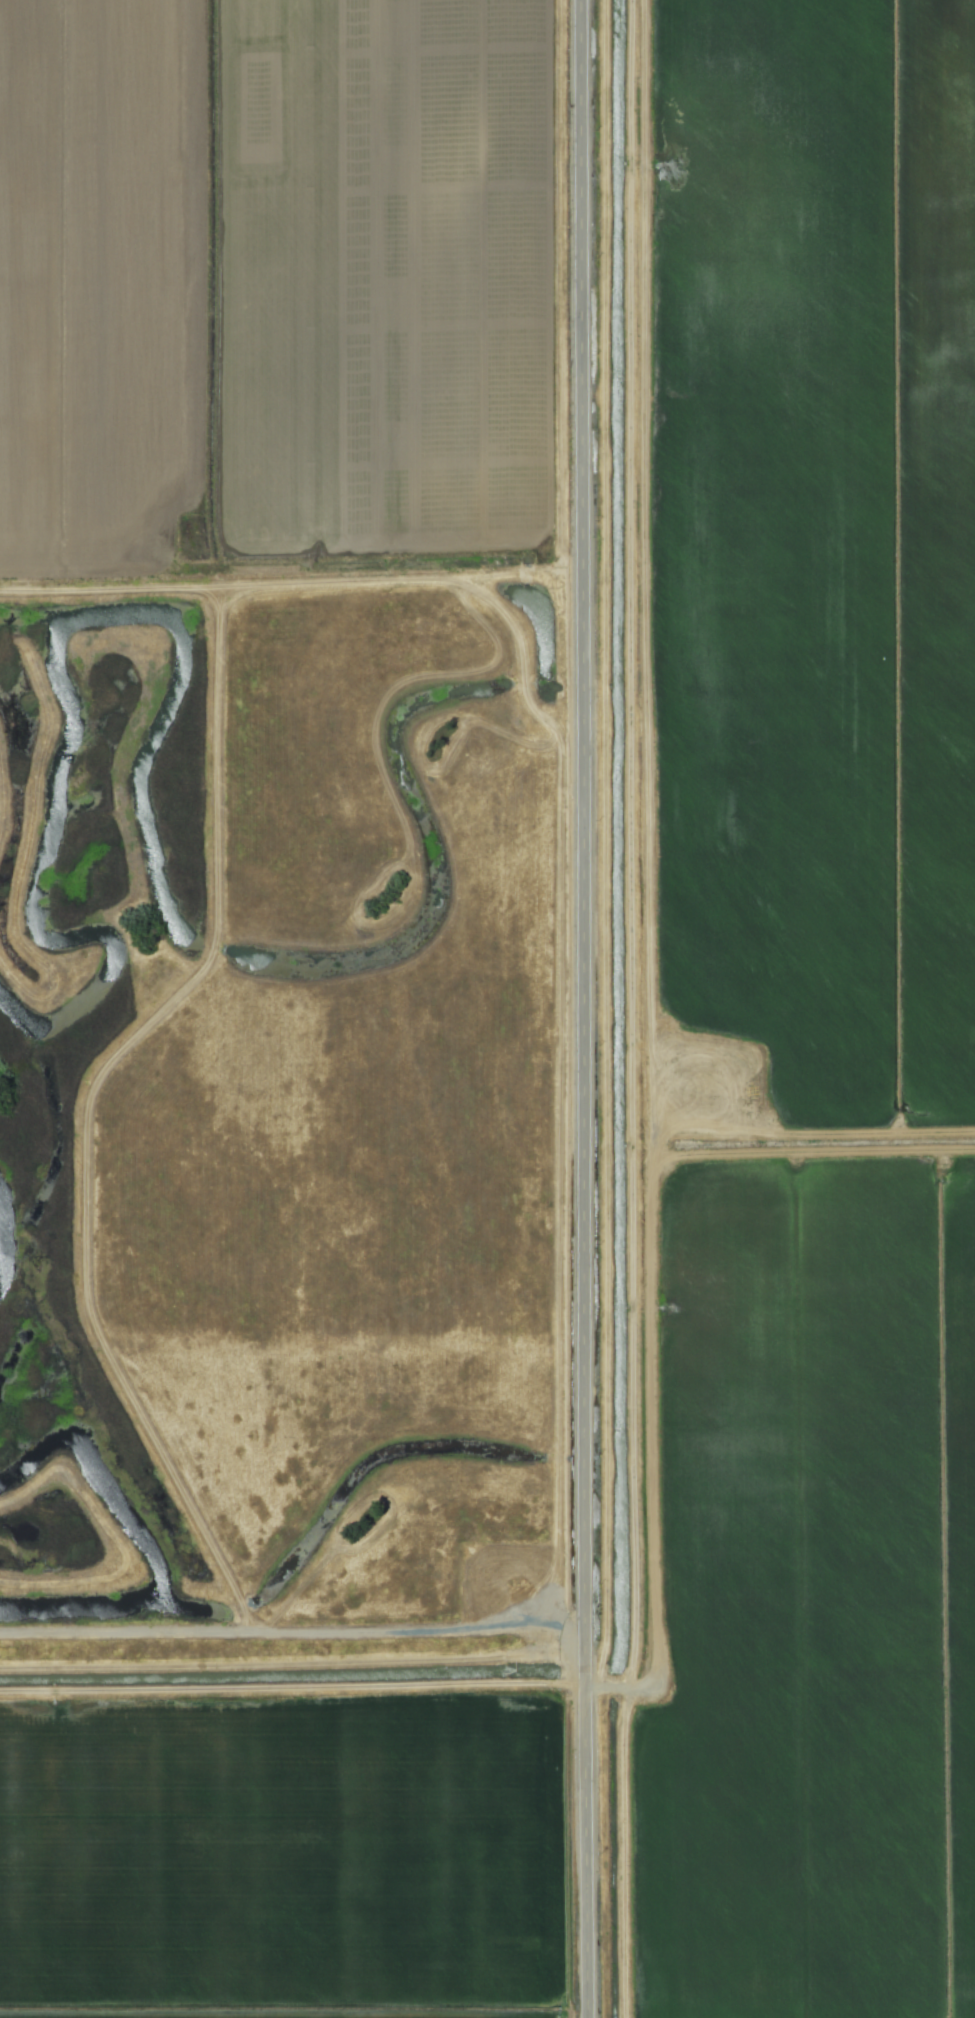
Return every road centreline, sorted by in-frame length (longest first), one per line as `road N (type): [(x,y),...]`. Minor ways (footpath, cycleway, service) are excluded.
road 1 (residential): [(580,0),(585,2017)]

